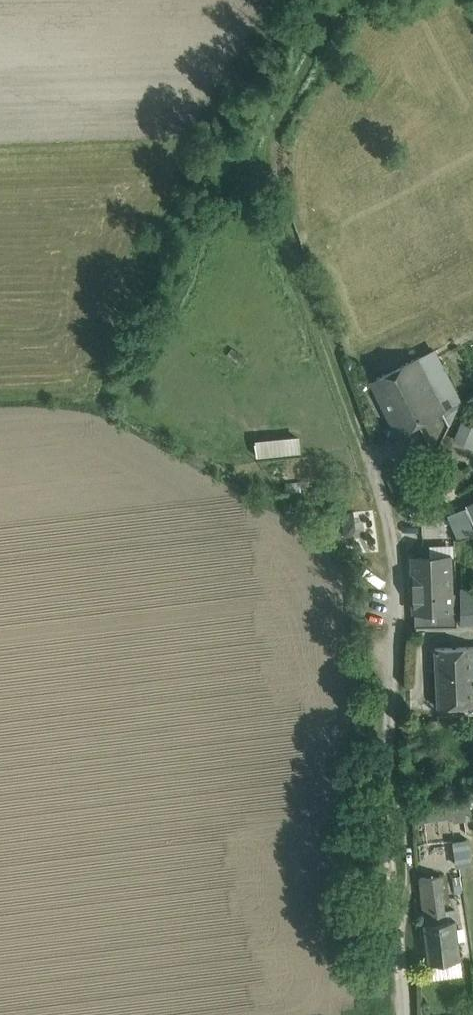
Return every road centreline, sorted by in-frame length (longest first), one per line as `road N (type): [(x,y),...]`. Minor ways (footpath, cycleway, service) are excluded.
road 1 (track): [(375,477),(267,155),(274,98),(330,0)]

